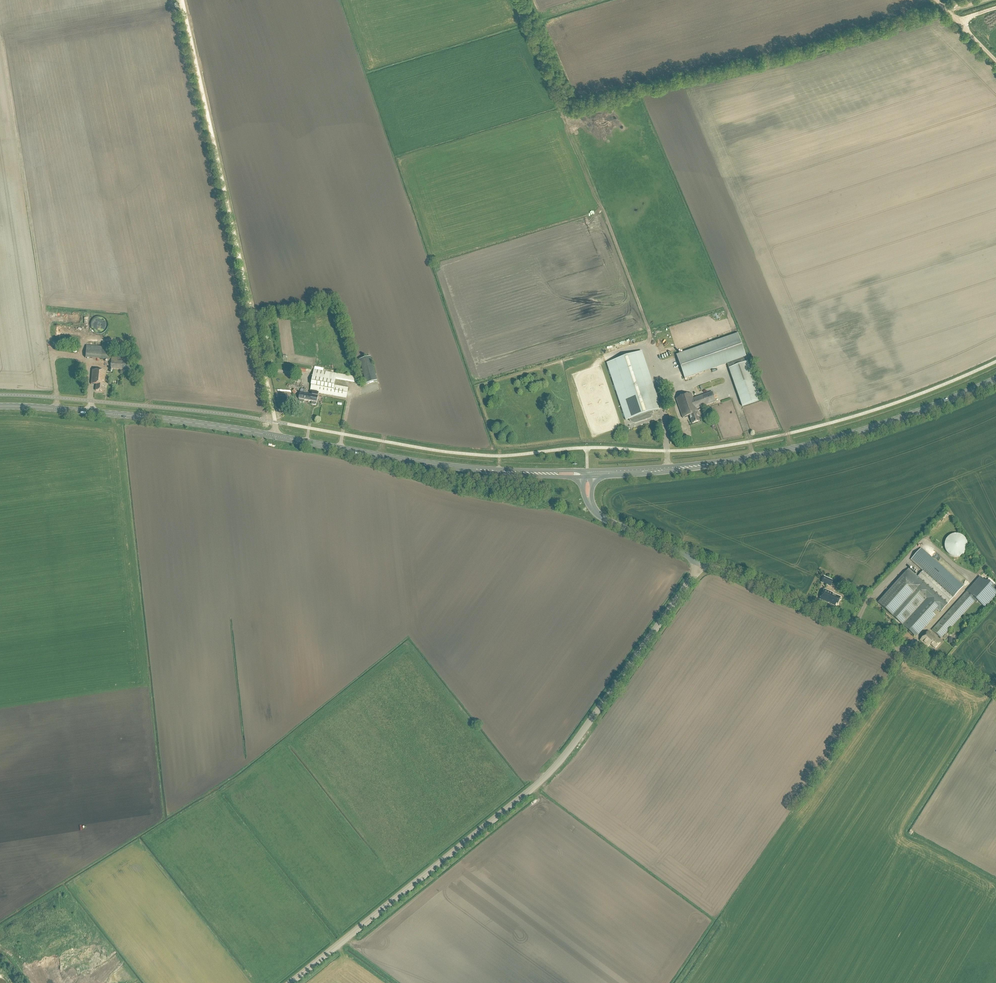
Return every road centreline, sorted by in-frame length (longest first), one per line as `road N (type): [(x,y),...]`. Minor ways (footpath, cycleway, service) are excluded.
road 1 (unclassified): [(290,982),(560,762),(703,562)]
road 2 (unclassified): [(273,436),(272,403),(182,0)]
road 3 (primary): [(587,475),(806,447),(995,379)]
road 4 (tertiary): [(995,691),(703,562)]
road 5 (primary): [(273,436),(417,463),(587,475)]
road 6 (primary): [(0,407),(273,436)]
road 7 (tertiary): [(703,562),(600,517),(590,504),(587,475)]

